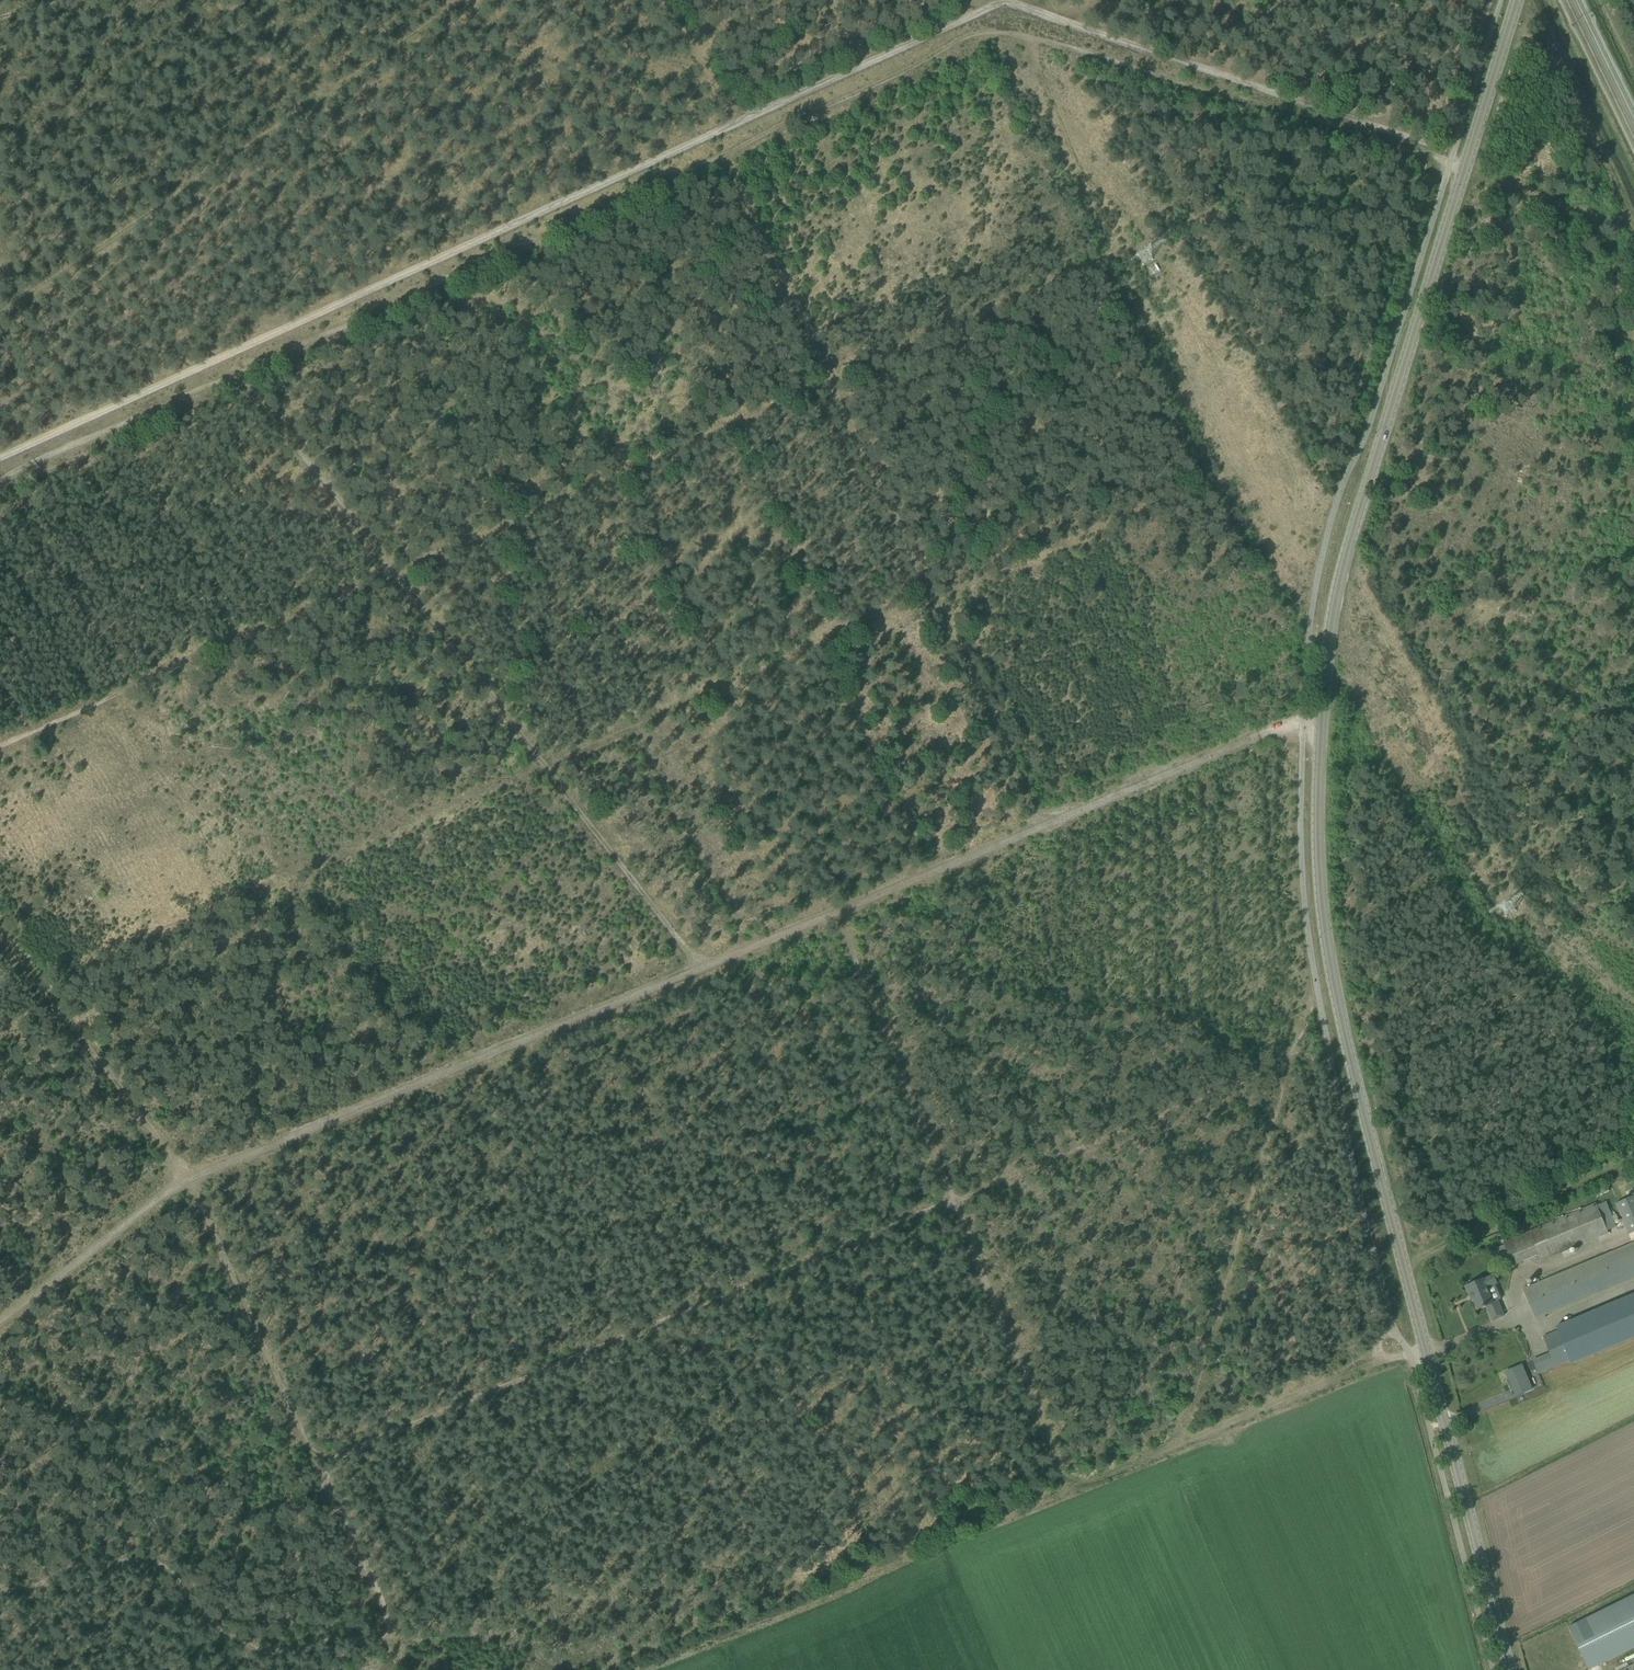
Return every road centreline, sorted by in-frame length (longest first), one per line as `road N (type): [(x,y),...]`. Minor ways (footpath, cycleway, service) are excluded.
road 1 (tertiary): [(1508,1669),(1328,956),(1317,831),(1320,737),(1344,573),(1517,0)]
road 2 (track): [(1449,165),(1037,38),(981,34),(0,482)]
road 3 (track): [(955,1201),(317,1465),(391,1621),(382,1641),(276,1656),(234,1641),(152,1562),(112,1563),(0,1590)]
road 4 (track): [(838,912),(1061,1464),(1078,1486),(1407,1352)]
road 5 (track): [(827,381),(0,745)]
road 6 (track): [(239,372),(702,968)]
road 7 (track): [(1041,826),(721,158)]
road 8 (track): [(191,1178),(838,912)]
road 9 (track): [(838,912),(1305,723)]
road 10 (track): [(548,766),(935,598)]
road 11 (track): [(1180,1442),(1290,1053)]
road 12 (track): [(317,1465),(191,1178)]
road 13 (track): [(0,937),(191,1178)]
road 14 (track): [(191,1178),(0,1322)]
road 15 (track): [(1078,1486),(880,1570)]

